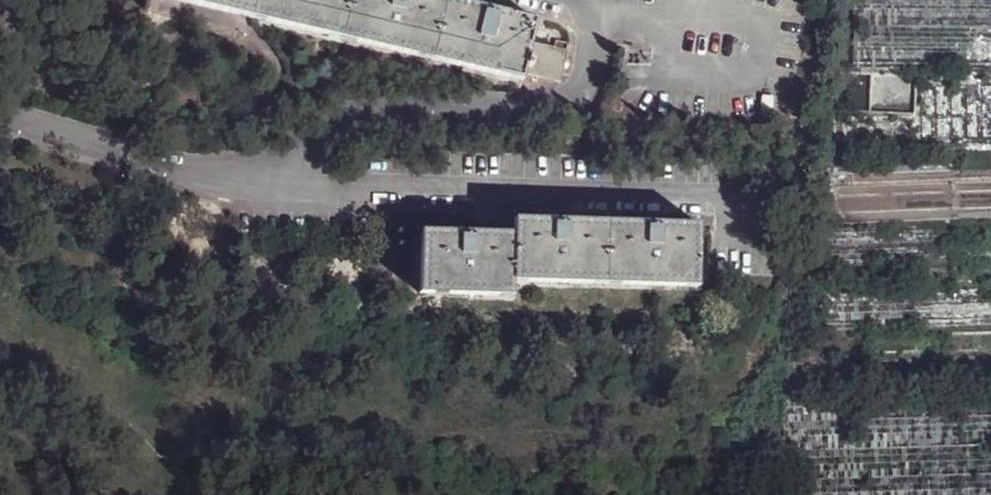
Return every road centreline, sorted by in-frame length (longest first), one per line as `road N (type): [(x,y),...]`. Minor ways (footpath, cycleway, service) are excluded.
road 1 (unclassified): [(253,167),(368,192),(737,198),(737,260)]
road 2 (residential): [(565,0),(593,13),(575,93),(539,109),(432,102),(349,113),(253,167)]
road 3 (residential): [(253,167),(0,103)]

